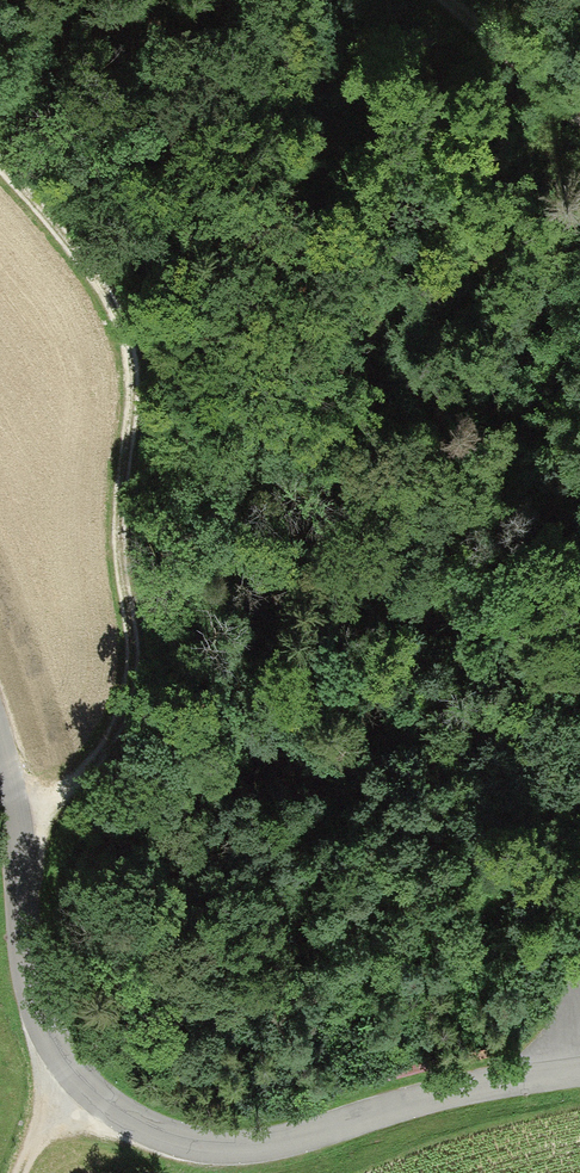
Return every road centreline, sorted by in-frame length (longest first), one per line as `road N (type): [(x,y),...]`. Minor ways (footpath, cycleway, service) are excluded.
road 1 (tertiary): [(575,1072),(471,1086),(264,1144),(198,1144),(130,1118),(68,1064),(37,1004),(0,745)]
road 2 (track): [(12,814),(52,800),(85,775),(116,727),(133,666),(118,529),(130,374),(114,315),(73,250),(0,170)]
road 3 (track): [(579,115),(448,0)]

